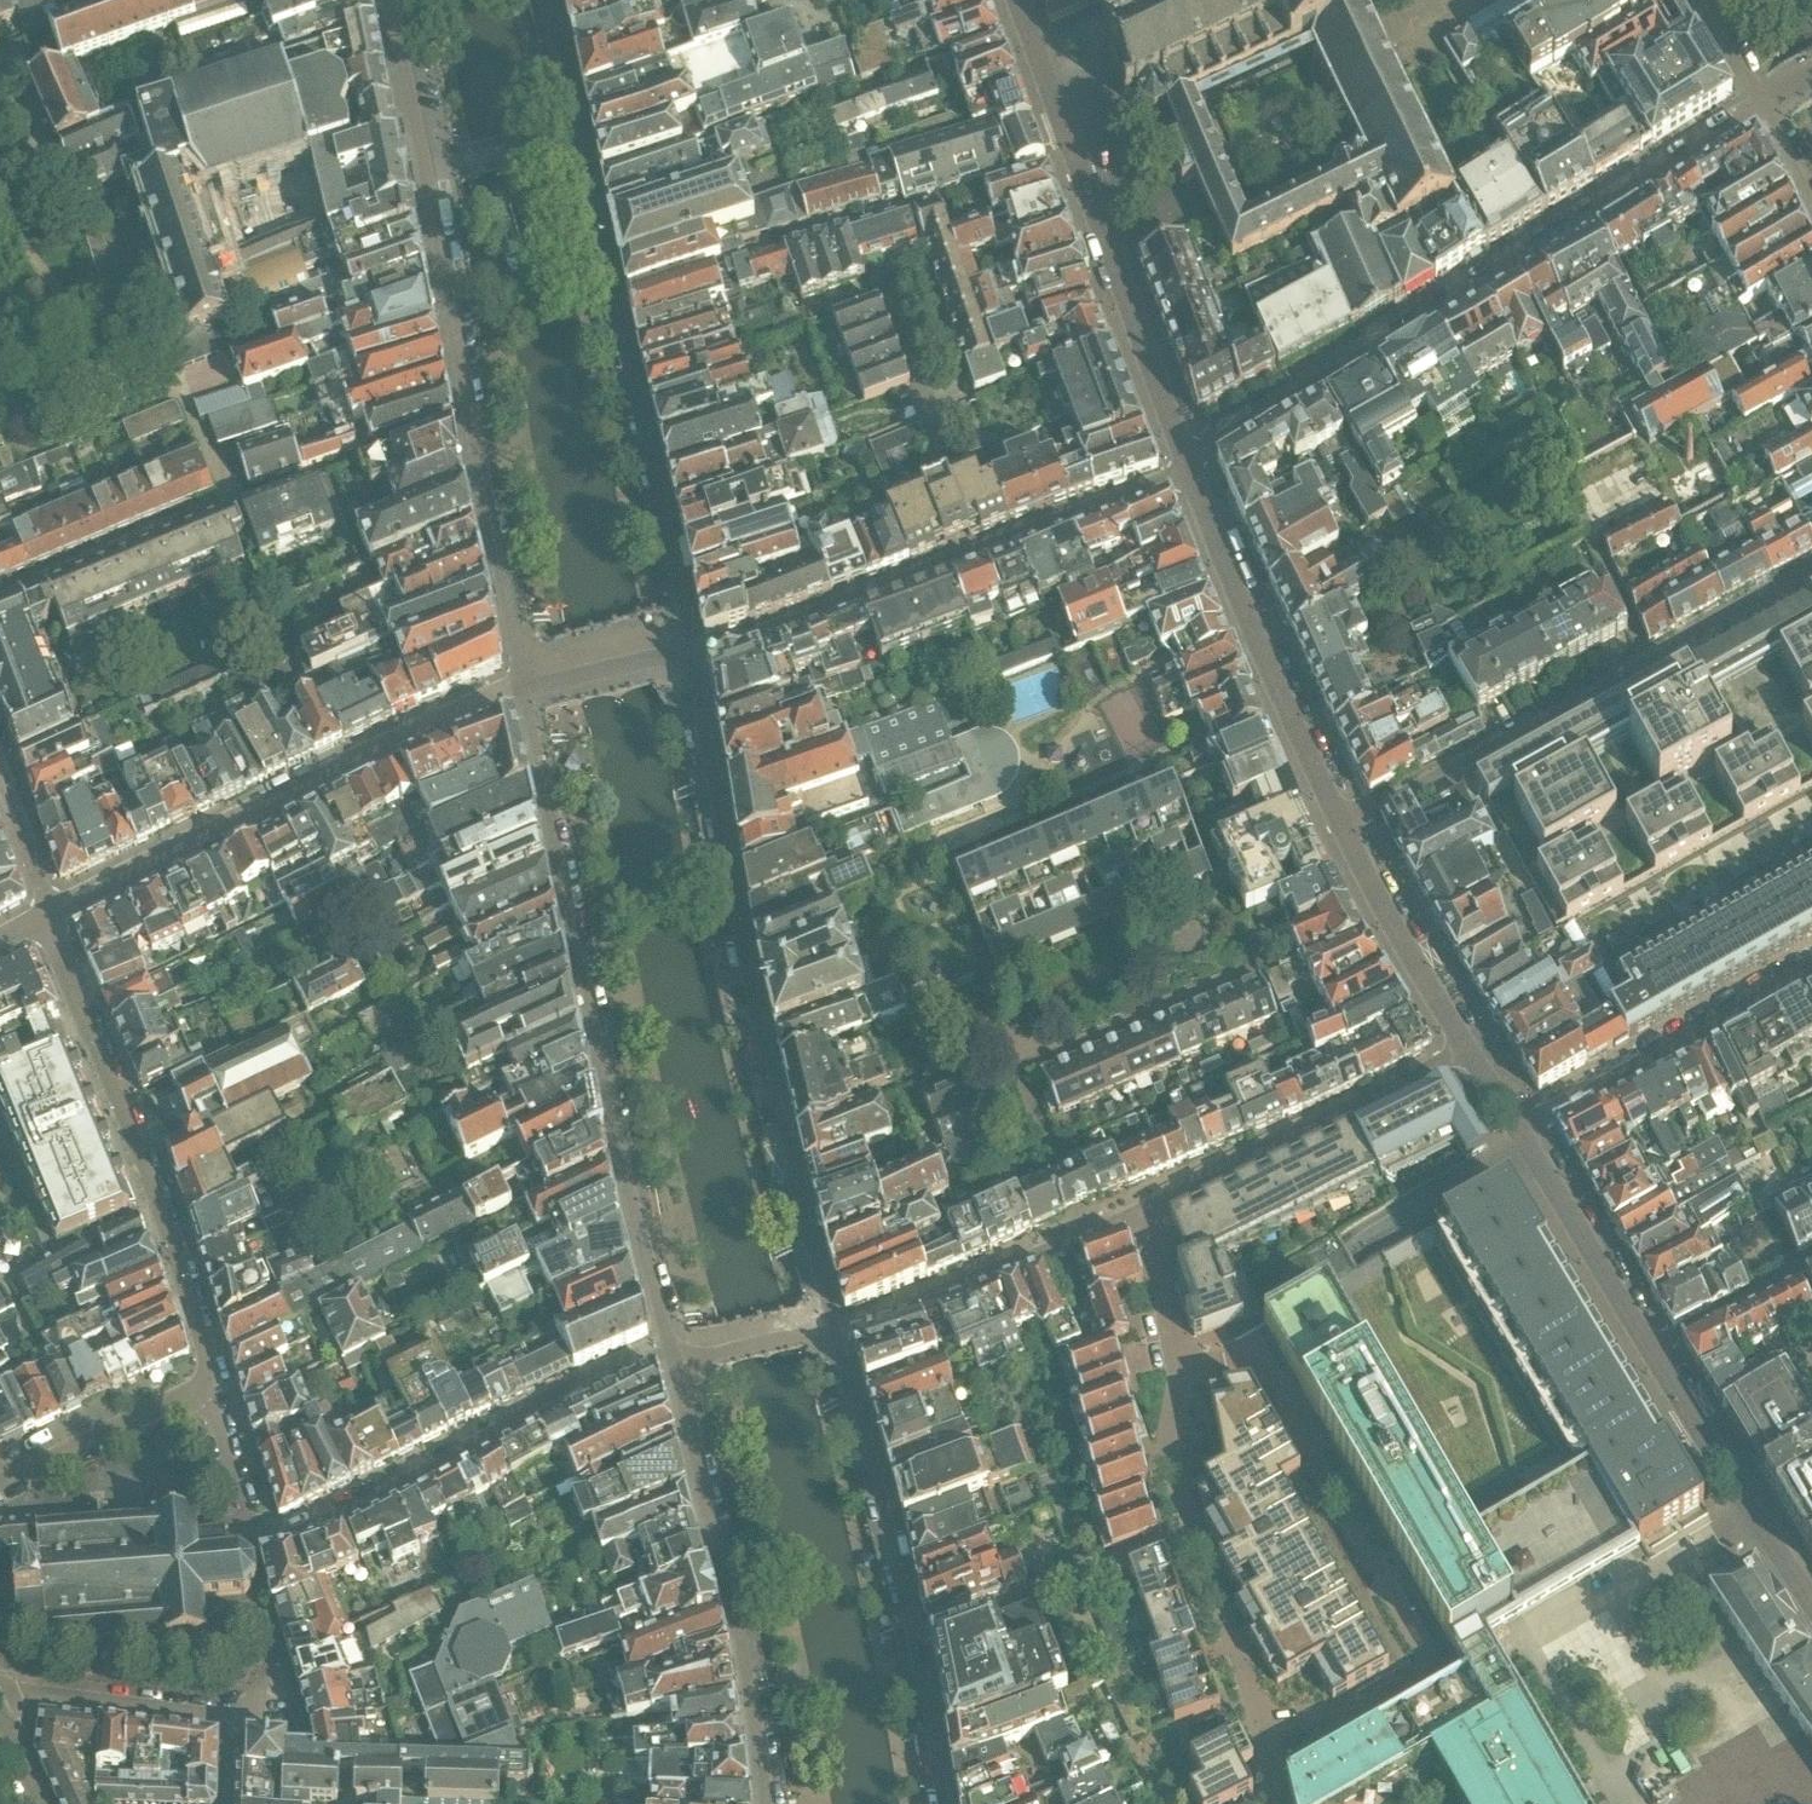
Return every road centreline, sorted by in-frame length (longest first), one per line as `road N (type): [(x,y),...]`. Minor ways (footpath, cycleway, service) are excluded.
road 1 (residential): [(833,1328),(756,1022),(688,654)]
road 2 (residential): [(524,686),(672,1350)]
road 3 (residential): [(1763,105),(1212,443),(1192,467)]
road 4 (residential): [(200,1395),(215,1415),(245,1513),(269,1540),(346,1511),(636,1352),(658,1342),(672,1350)]
road 5 (residential): [(688,654),(965,559),(1192,467)]
road 6 (residential): [(1339,824),(1811,568)]
road 7 (residential): [(688,654),(578,139)]
road 8 (residential): [(50,912),(395,739),(524,686)]
road 9 (residential): [(50,912),(208,1364),(200,1395)]
road 10 (residential): [(672,1350),(746,1665),(766,1803)]
road 11 (residential): [(1192,467),(1030,48)]
road 12 (residential): [(1339,824),(1192,467)]
road 13 (residential): [(1469,1050),(1141,1209)]
road 14 (residential): [(266,1603),(260,1689),(247,1712),(0,1692)]
road 15 (residential): [(1811,959),(1516,1126)]
road 16 (residential): [(1141,1209),(833,1328)]
road 17 (residential): [(913,1639),(833,1328)]
road 18 (residential): [(913,1639),(1194,1531)]
road 19 (residential): [(1811,1602),(1650,1350)]
road 20 (residential): [(1194,1531),(1278,1803)]
road 21 (residential): [(472,415),(524,686)]
road 22 (residential): [(1650,1350),(1516,1126)]
road 23 (residential): [(1469,1050),(1339,824)]
road 24 (residential): [(229,502),(472,415)]
road 25 (residential): [(424,167),(472,415)]
road 26 (residential): [(0,594),(229,502)]
road 27 (residential): [(200,1395),(174,1398),(0,1479)]
road 28 (residential): [(1811,1265),(1650,1350)]
road 29 (residential): [(390,0),(424,167)]
road 30 (residential): [(1141,1209),(1179,1373)]
road 31 (residential): [(524,686),(688,654)]
road 32 (residential): [(943,1803),(913,1639)]
road 33 (residential): [(672,1350),(833,1328)]
road 34 (residential): [(1179,1373),(1173,1462),(1194,1531)]
road 35 (unclassified): [(578,139),(424,167)]
road 36 (residential): [(50,912),(0,777)]
road 37 (residential): [(578,139),(550,0)]
road 38 (residential): [(229,502),(177,381)]
road 39 (residential): [(1699,0),(1763,105)]

